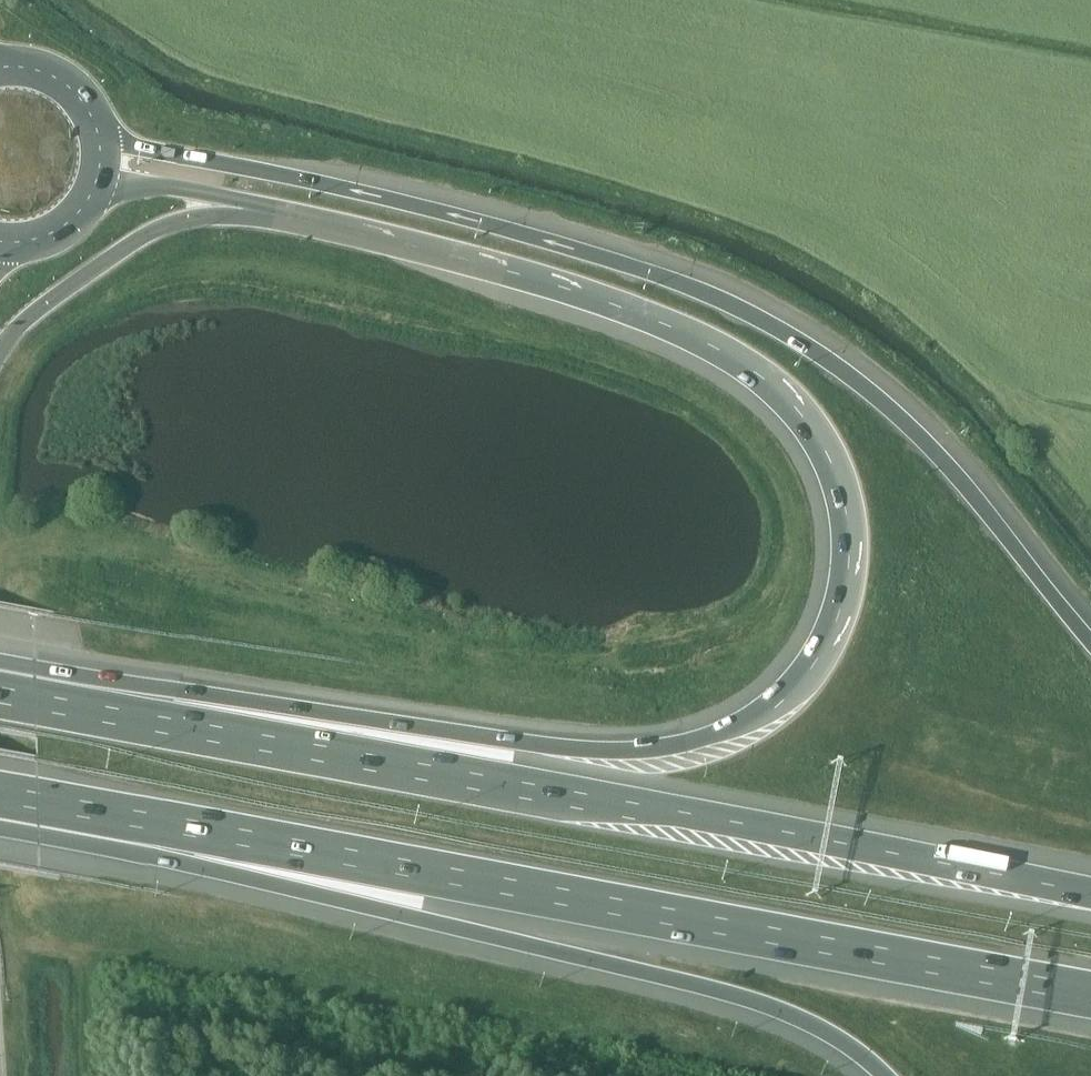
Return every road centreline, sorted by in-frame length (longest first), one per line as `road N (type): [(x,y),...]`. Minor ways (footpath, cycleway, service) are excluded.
road 1 (motorway): [(228,207),(504,271),(689,332),(755,367),(809,418),(839,471),(850,526),(848,589),(816,657),(787,693),(752,719),(664,746),(582,749),(181,692),(37,690)]
road 2 (motorway): [(1090,643),(956,477),(850,374),(726,301),(408,200),(100,137)]
road 3 (motorway): [(1090,893),(37,690)]
road 4 (motorway): [(118,814),(1090,994)]
road 5 (motorway): [(118,814),(236,875),(765,1002),(826,1029),(888,1075)]
road 6 (motorway): [(0,351),(59,295),(140,239),(228,207)]
road 7 (motorway): [(95,189),(171,189),(228,207)]
road 8 (primary): [(100,137),(72,90),(49,76),(0,70)]

